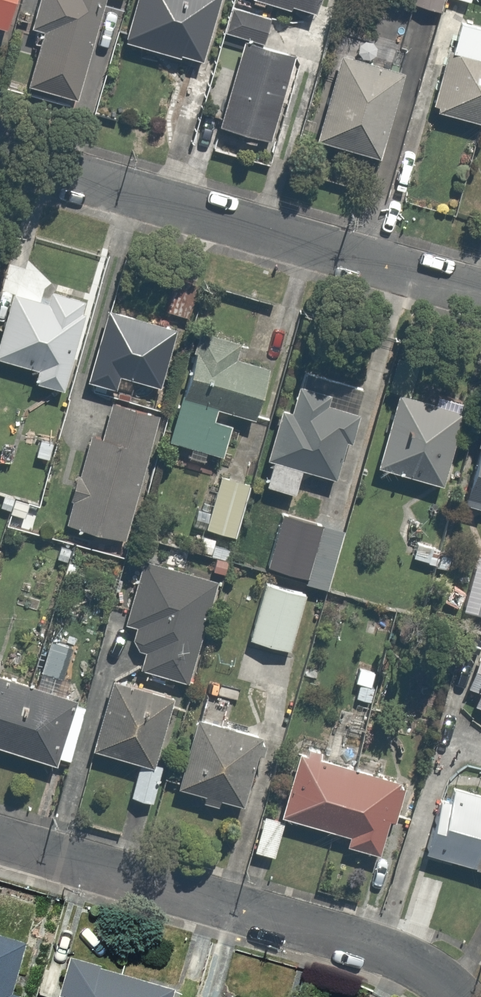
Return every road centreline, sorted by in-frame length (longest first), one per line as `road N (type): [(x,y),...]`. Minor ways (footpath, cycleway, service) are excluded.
road 1 (residential): [(480,293),(0,156)]
road 2 (residential): [(454,996),(413,963),(0,845)]

